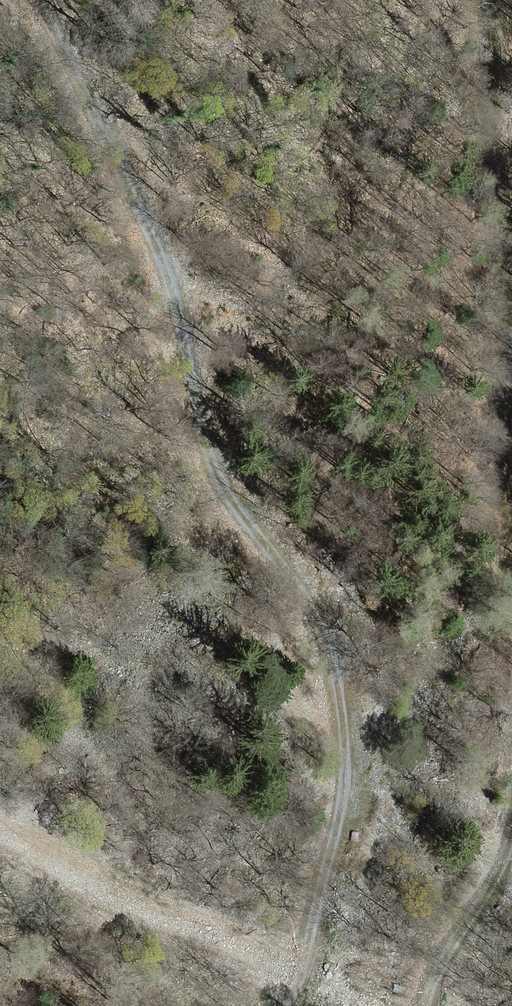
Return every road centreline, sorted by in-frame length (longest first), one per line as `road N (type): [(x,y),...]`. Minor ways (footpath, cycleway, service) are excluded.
road 1 (track): [(39,0),(194,325),(219,496),(330,611),(353,819),(289,1005)]
road 2 (track): [(511,543),(505,509),(509,230),(498,0)]
road 3 (track): [(421,1005),(494,852),(511,778)]

